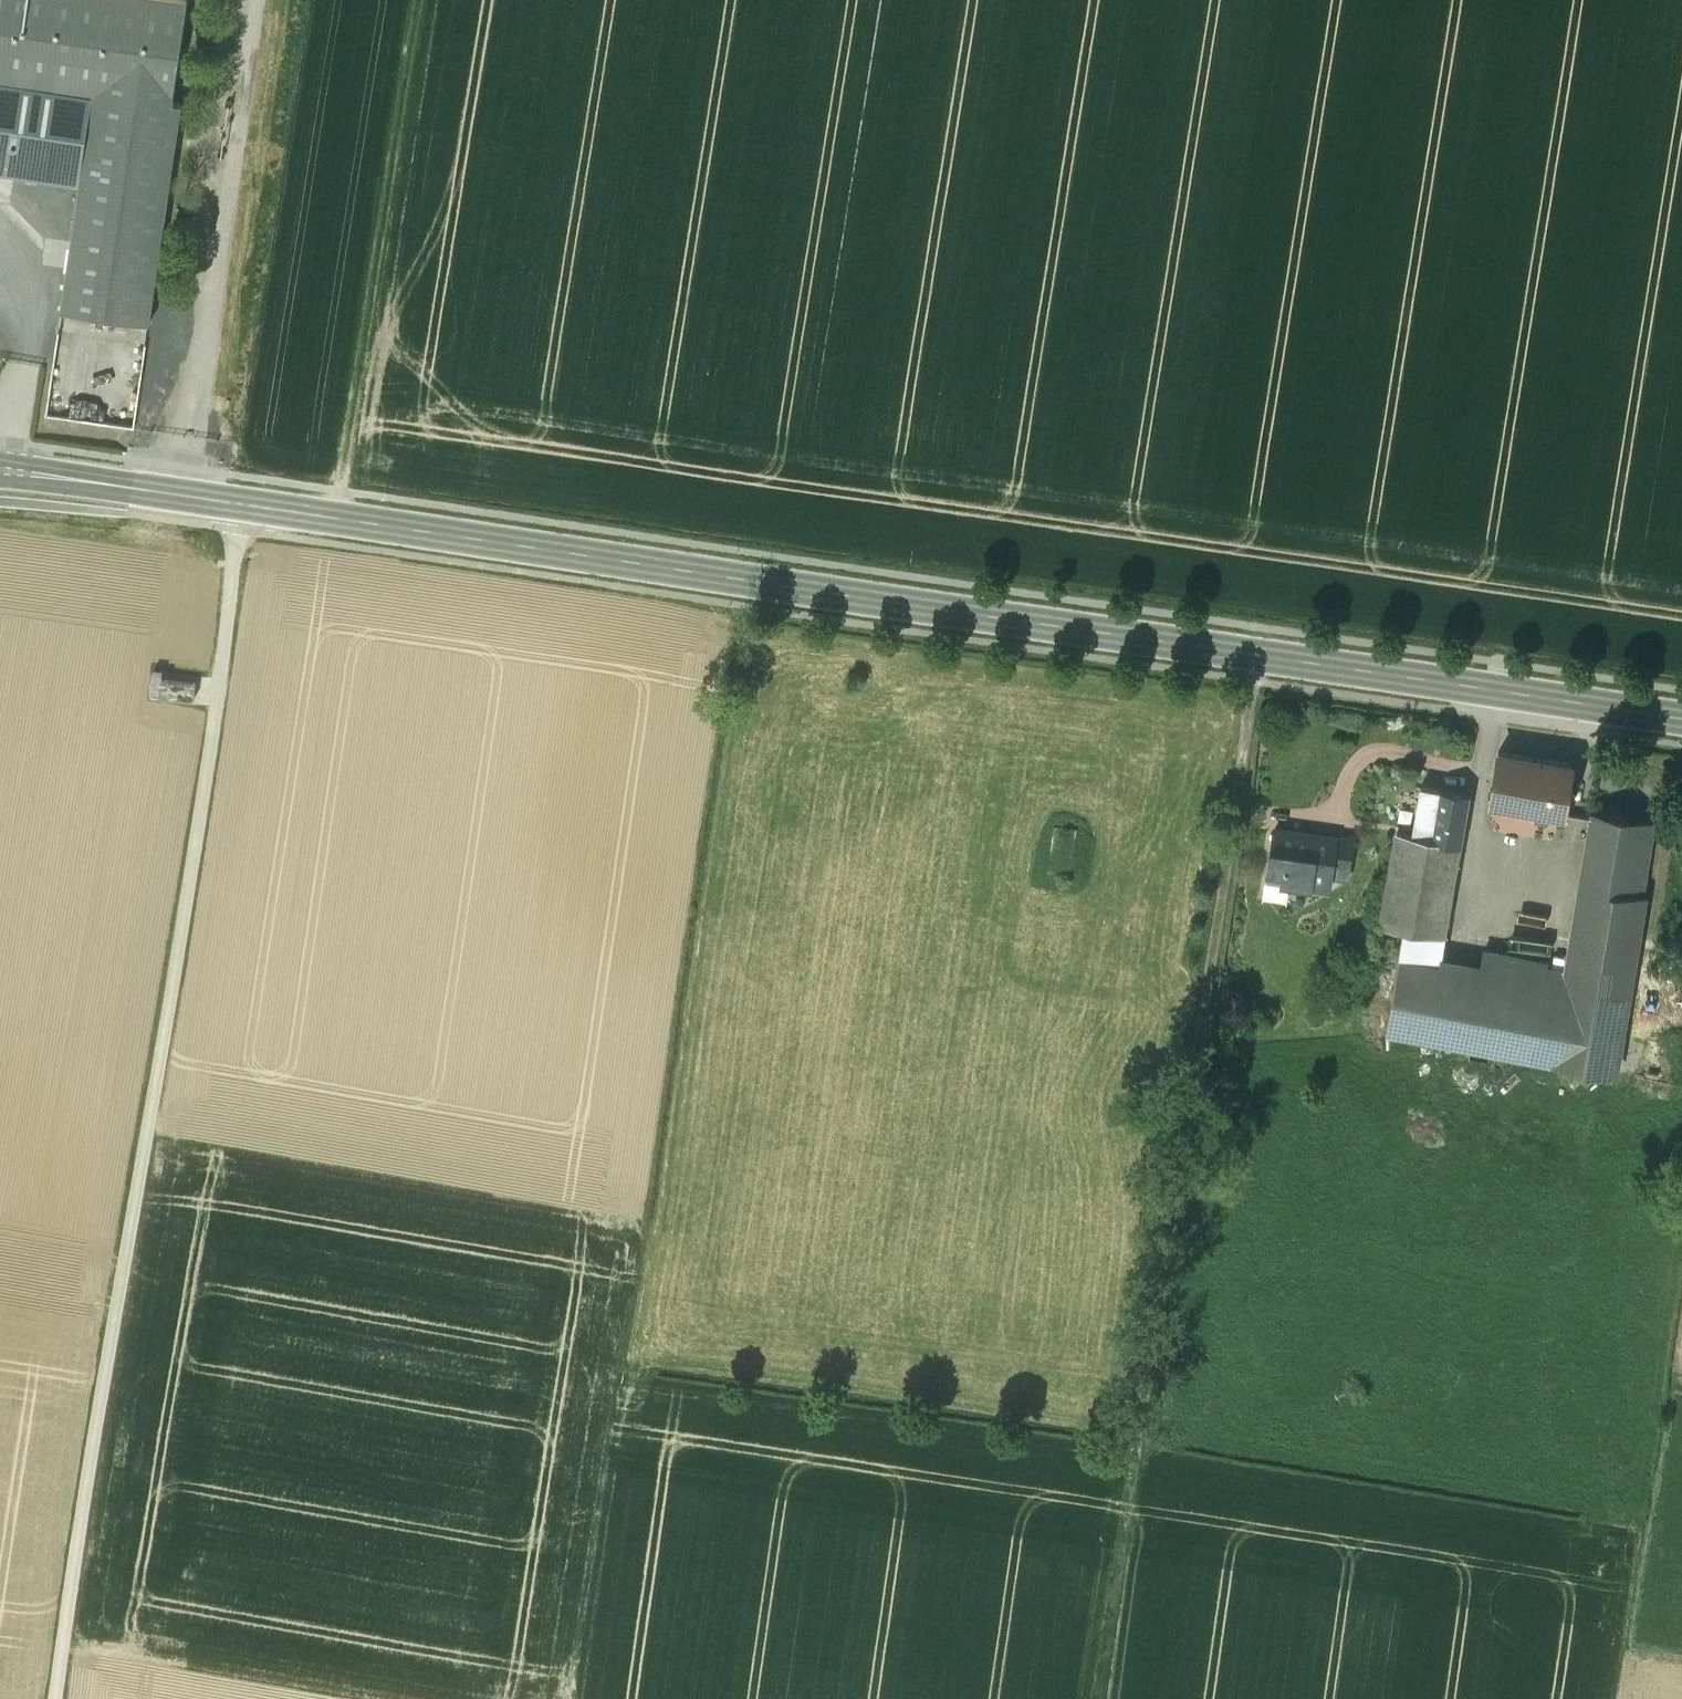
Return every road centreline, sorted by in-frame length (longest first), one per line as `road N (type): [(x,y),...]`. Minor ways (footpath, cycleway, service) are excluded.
road 1 (secondary): [(1681,717),(244,503)]
road 2 (unclassified): [(244,503),(57,1698)]
road 3 (track): [(337,517),(418,0)]
road 4 (secondary): [(244,503),(0,467)]

